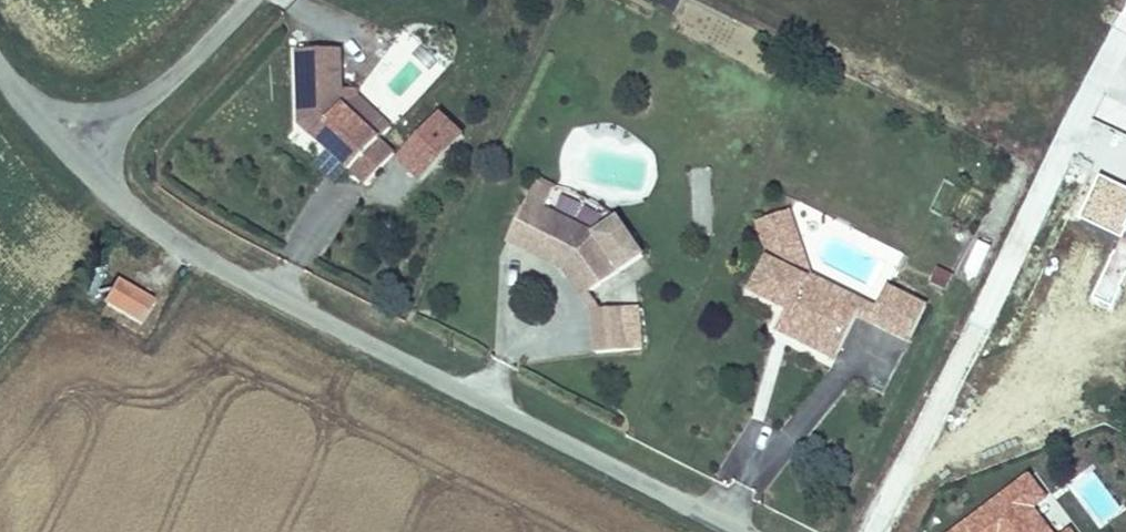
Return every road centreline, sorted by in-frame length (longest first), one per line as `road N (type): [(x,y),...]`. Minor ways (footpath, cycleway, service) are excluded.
road 1 (tertiary): [(737,531),(259,289),(150,225),(74,159)]
road 2 (unclassified): [(247,0),(176,73),(74,159)]

